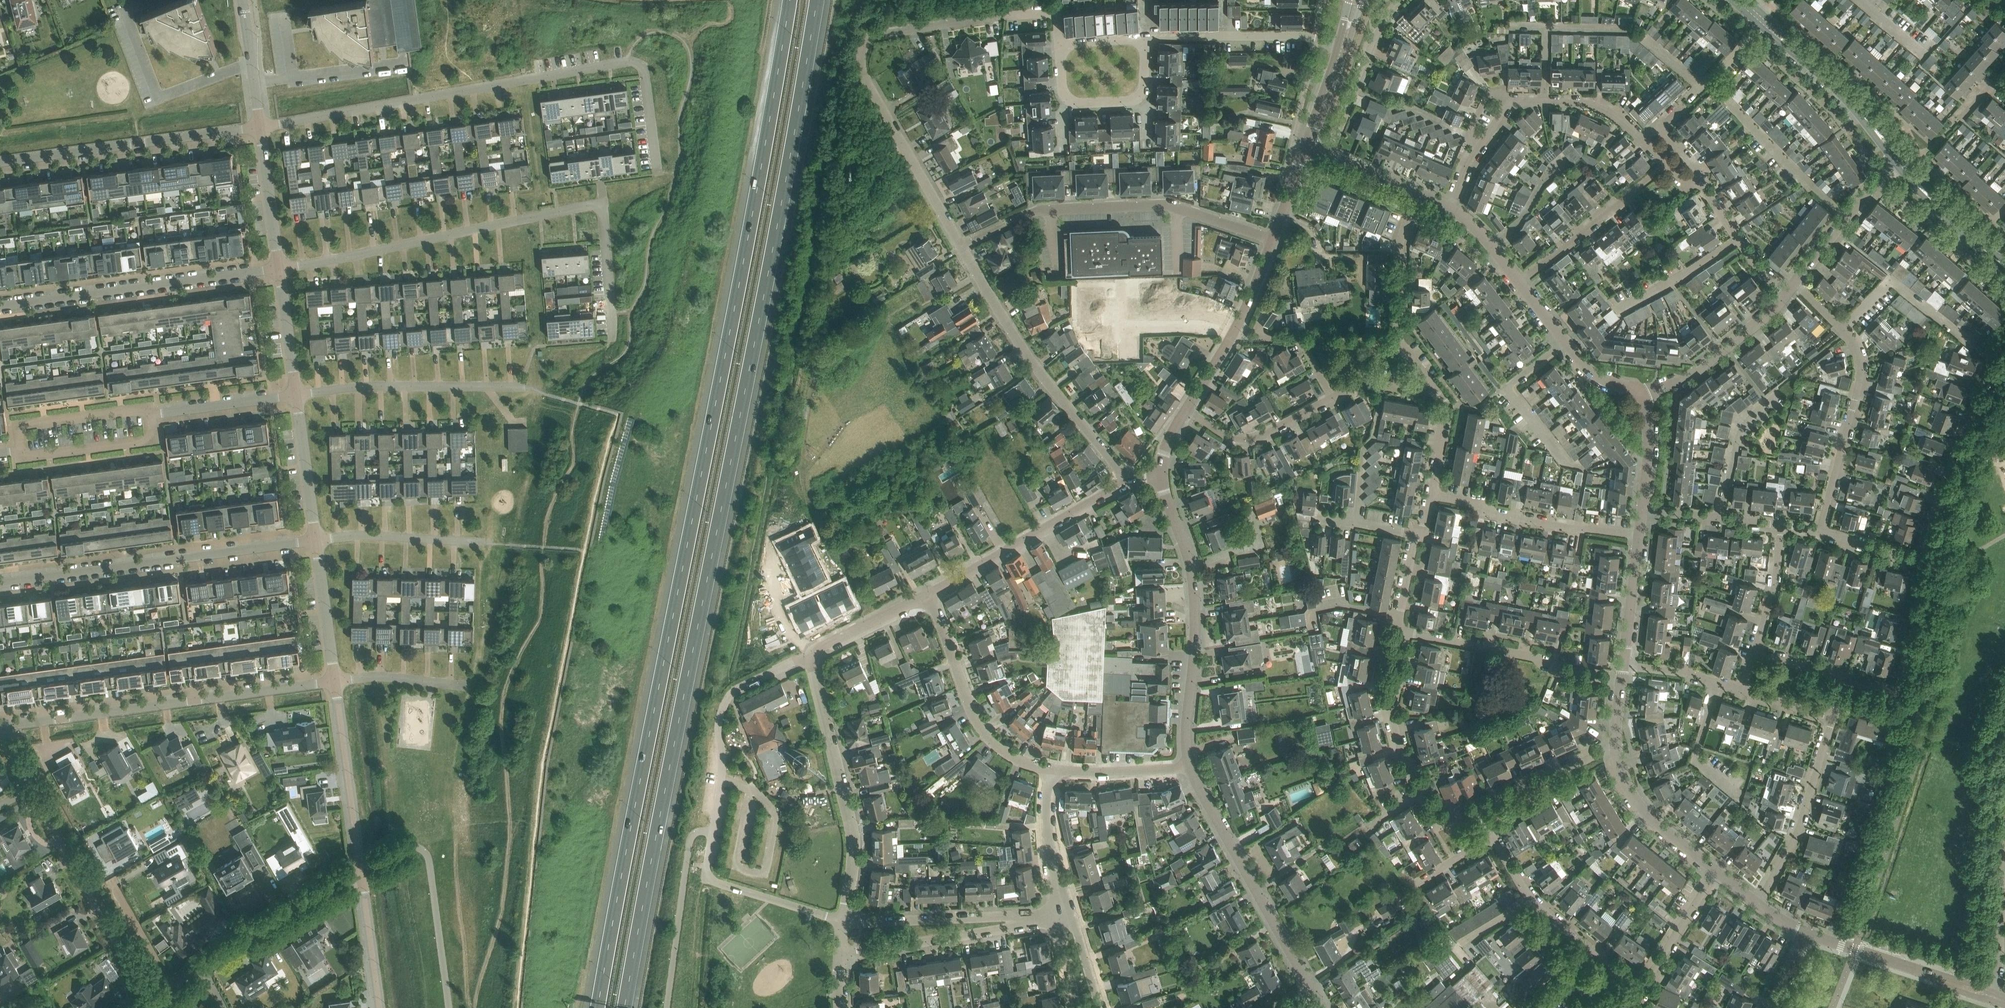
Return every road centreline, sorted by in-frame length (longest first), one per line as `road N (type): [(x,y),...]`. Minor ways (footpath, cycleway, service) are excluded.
road 1 (motorway): [(624,1007),(815,0)]
road 2 (motorway): [(788,0),(597,1007)]
road 3 (residential): [(658,171),(643,69),(633,62),(262,127)]
road 4 (residential): [(282,269),(602,205),(611,340)]
road 5 (residential): [(843,921),(716,881),(707,870),(721,779),(722,710),(742,686),(811,657)]
road 6 (residential): [(960,246),(862,79),(862,52),(873,35),(1003,14)]
road 7 (residential): [(2,728),(336,683)]
road 8 (residential): [(960,246),(1039,211),(1165,205),(1273,238)]
road 9 (residential): [(0,584),(316,541)]
road 10 (tertiary): [(1188,767),(1194,580),(1162,475)]
road 11 (residential): [(1129,481),(1018,338),(960,246)]
road 12 (residential): [(0,305),(282,269)]
road 13 (residential): [(1818,530),(1859,360),(1843,330),(1795,282)]
road 14 (tertiary): [(1323,1007),(1188,767)]
road 15 (residential): [(843,921),(852,836),(811,657)]
road 16 (residential): [(0,166),(262,127)]
road 17 (residential): [(147,1007),(343,874),(361,870)]
road 18 (residential): [(929,594),(1129,481)]
road 19 (residential): [(840,954),(1013,929),(1064,911)]
road 20 (residential): [(1924,561),(1936,501),(1995,345)]
road 21 (residential): [(141,986),(30,788)]
road 22 (residential): [(1051,769),(1013,757),(984,729),(929,594)]
road 23 (residential): [(297,393),(521,387)]
road 24 (residential): [(1064,911),(843,921)]
road 25 (residential): [(1618,677),(1406,634)]
road 26 (residential): [(1639,537),(1431,494)]
road 27 (tertiary): [(1899,159),(1877,128),(1754,13)]
road 28 (residential): [(1758,904),(1801,821),(1833,718)]
road 29 (residential): [(1431,380),(1408,350),(1398,319),(1399,246),(1417,192)]
road 30 (residential): [(1342,46),(1303,36),(1147,38)]
road 31 (residential): [(1844,678),(1900,696),(1924,561)]
road 32 (residential): [(1439,817),(1400,741),(1391,697),(1406,634)]
road 33 (tertiary): [(1186,409),(1243,312),(1273,238)]
road 34 (residential): [(336,683),(361,870)]
road 35 (residential): [(1522,280),(1665,166)]
road 36 (residential): [(1846,218),(1722,91)]
road 37 (residential): [(1643,399),(1684,378),(1784,293)]
road 38 (residential): [(1643,399),(1584,363),(1522,280)]
road 39 (residential): [(1399,0),(1328,154)]
road 40 (residential): [(316,541),(483,543)]
road 41 (residential): [(1186,409),(1247,443),(1332,396)]
road 42 (residential): [(1717,869),(1641,808),(1617,746)]
road 43 (residential): [(23,452),(20,431),(28,424),(153,414)]
road 44 (residential): [(1476,810),(1617,746)]
road 45 (residential): [(153,414),(151,432),(139,442),(23,452)]
road 46 (residential): [(1588,950),(1530,900),(1492,838)]
road 47 (residential): [(297,393),(316,541)]
road 48 (residential): [(1357,523),(1364,447),(1374,437),(1385,381)]
road 49 (residential): [(1995,993),(1855,948)]
road 50 (residential): [(1784,293),(1702,172)]
road 51 (residential): [(153,414),(297,393)]
road 52 (residential): [(1642,141),(1599,105),(1511,101)]
road 53 (residential): [(1064,911),(1046,815),(1051,769)]
road 54 (residential): [(316,541),(336,683)]
road 55 (residential): [(262,127),(282,269)]
road 56 (residential): [(1781,525),(1642,508)]
road 57 (residential): [(361,870),(380,1007)]
road 58 (residential): [(1645,986),(1717,869)]
road 59 (residential): [(1188,767),(1051,769)]
road 60 (residential): [(811,657),(929,594)]
road 61 (residential): [(1619,668),(1639,537)]
road 62 (residential): [(336,683),(377,678),(467,686)]
road 63 (residential): [(1755,652),(1781,525)]
road 64 (residential): [(243,0),(262,127)]
road 65 (residential): [(1743,690),(1619,668)]
road 66 (residential): [(282,269),(297,393)]
road 67 (residential): [(1431,494),(1447,405),(1431,380)]

